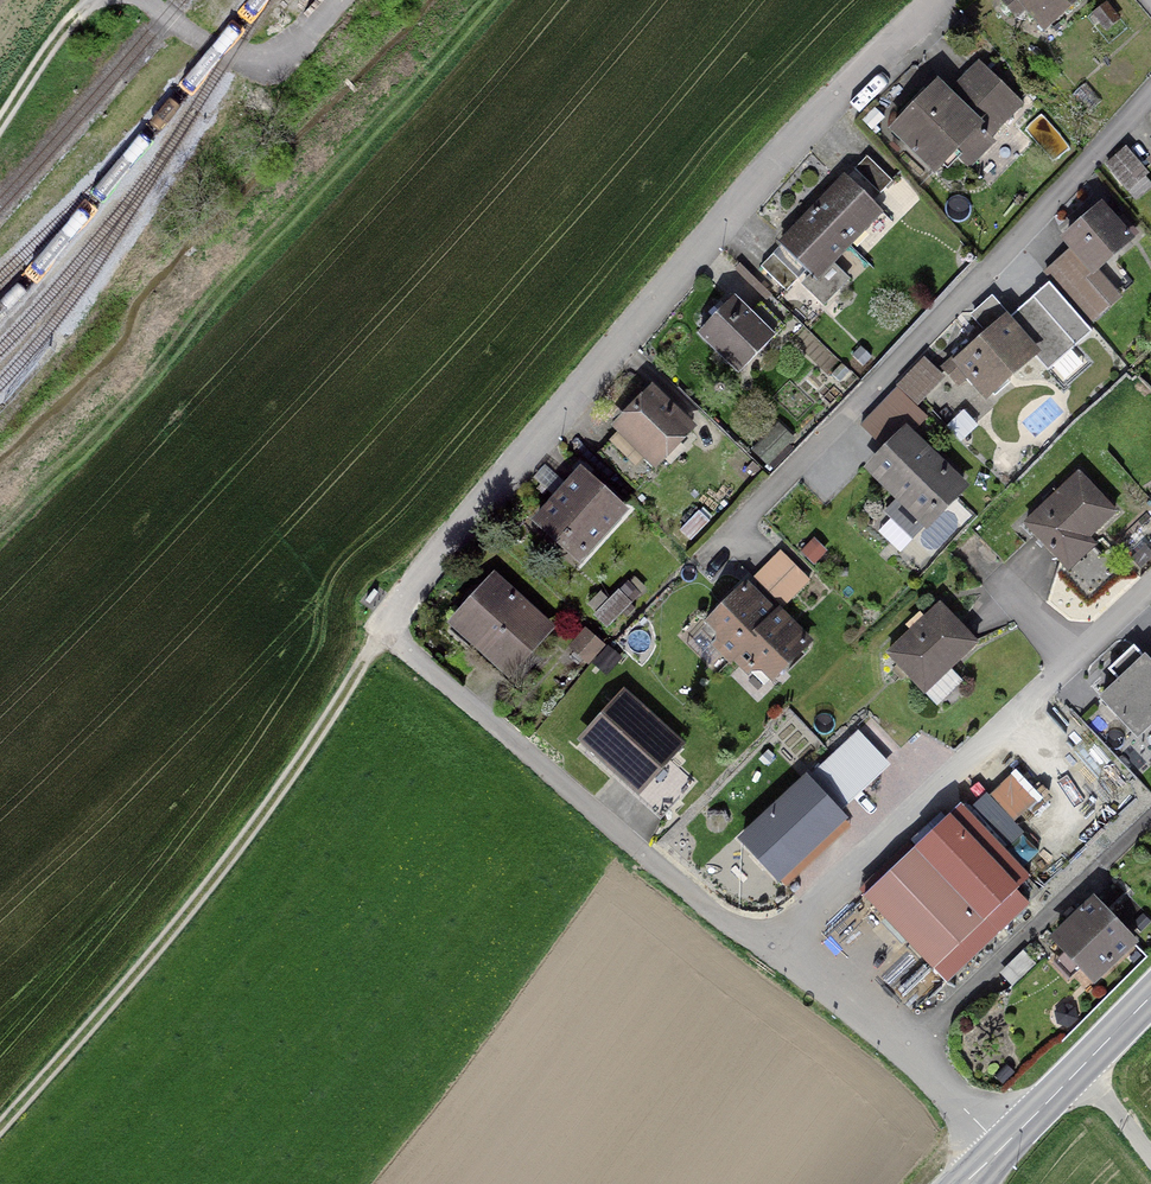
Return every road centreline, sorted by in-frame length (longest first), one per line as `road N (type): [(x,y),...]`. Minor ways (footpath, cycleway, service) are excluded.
road 1 (residential): [(921,0),(791,121),(629,301),(383,627),(722,920),(777,942)]
road 2 (residential): [(714,536),(1150,87)]
road 3 (track): [(383,627),(110,998),(0,1119)]
road 4 (residential): [(777,942),(1150,587)]
road 5 (residential): [(777,942),(878,1027),(1002,1149)]
road 6 (primary): [(1150,1000),(1002,1149)]
road 7 (track): [(0,123),(92,0)]

